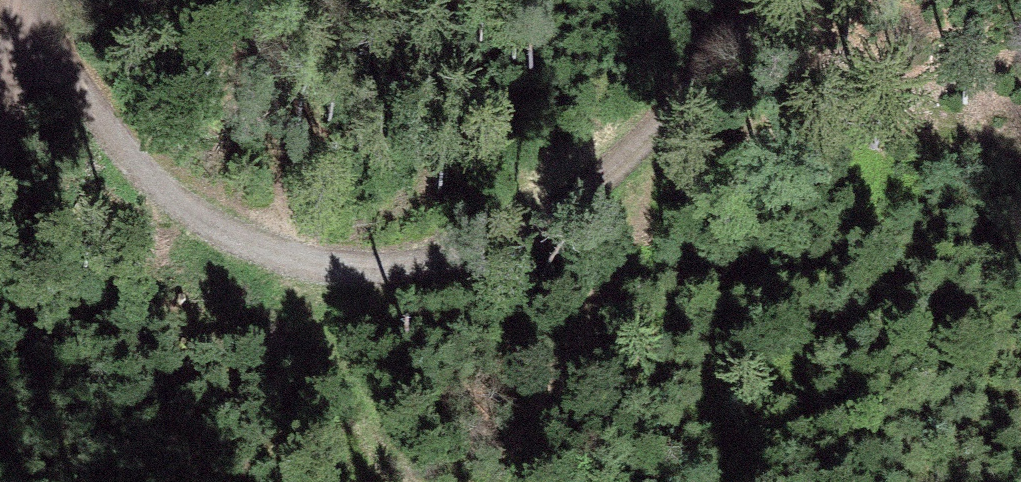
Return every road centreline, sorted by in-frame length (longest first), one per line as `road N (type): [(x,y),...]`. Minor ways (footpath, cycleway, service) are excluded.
road 1 (track): [(32,27),(139,189),(263,248),(420,276),(633,150),(788,0)]
road 2 (track): [(633,150),(630,308),(544,481)]
road 3 (track): [(367,481),(263,248)]

